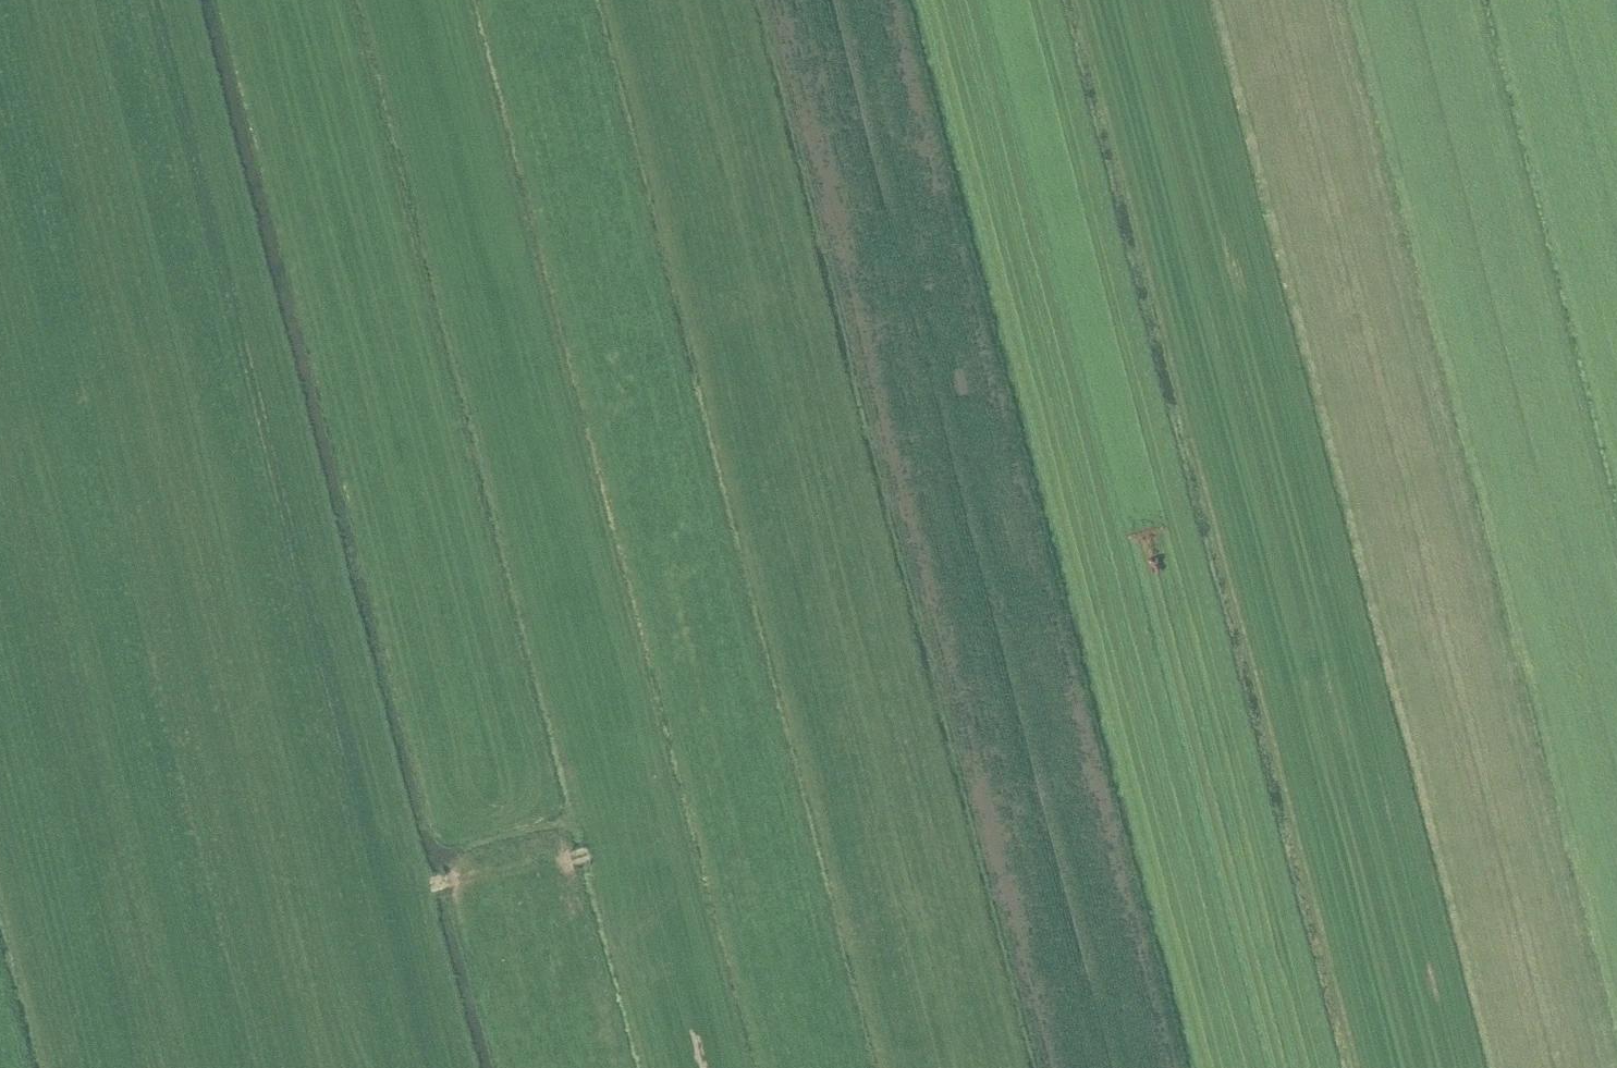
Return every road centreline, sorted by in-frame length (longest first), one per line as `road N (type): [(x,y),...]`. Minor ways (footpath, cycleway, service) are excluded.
road 1 (track): [(450,1067),(159,0)]
road 2 (track): [(0,389),(253,328)]

